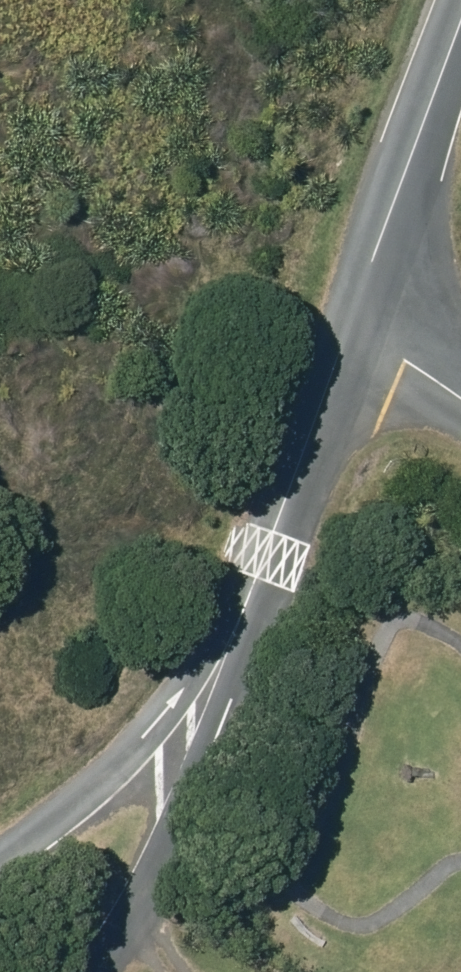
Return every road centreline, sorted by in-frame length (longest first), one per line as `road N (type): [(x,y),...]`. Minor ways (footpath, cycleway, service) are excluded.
road 1 (residential): [(354,324),(225,659)]
road 2 (residential): [(225,659),(209,764),(165,886),(106,971)]
road 3 (residential): [(460,31),(354,324)]
road 4 (residential): [(0,855),(225,659)]
road 5 (residential): [(354,324),(460,396)]

